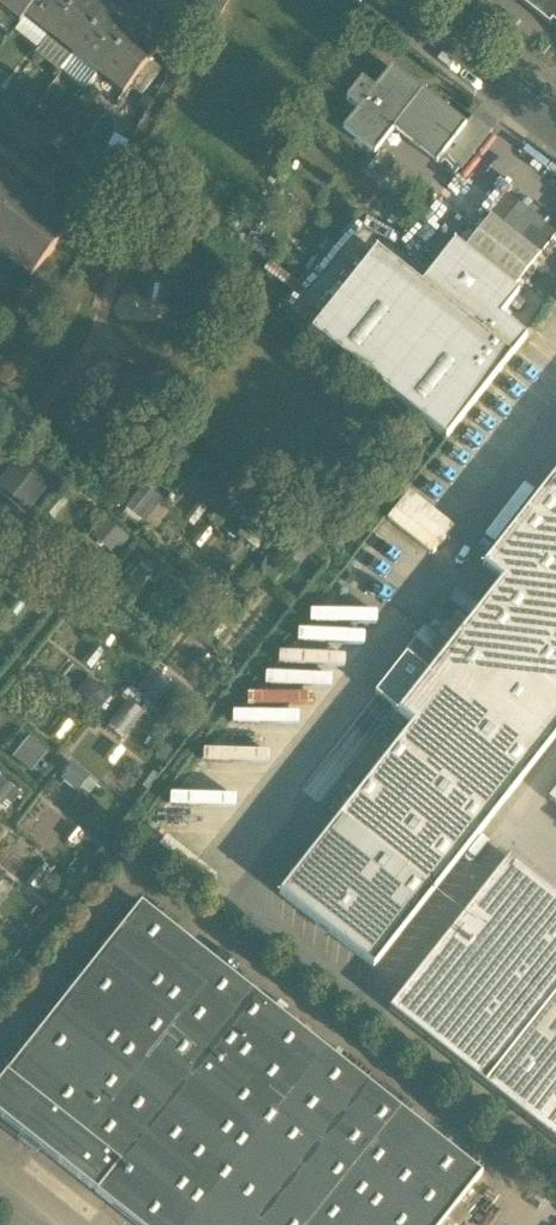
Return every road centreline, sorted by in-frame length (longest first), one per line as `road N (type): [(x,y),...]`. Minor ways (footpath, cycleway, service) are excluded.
road 1 (residential): [(555,138),(386,0)]

